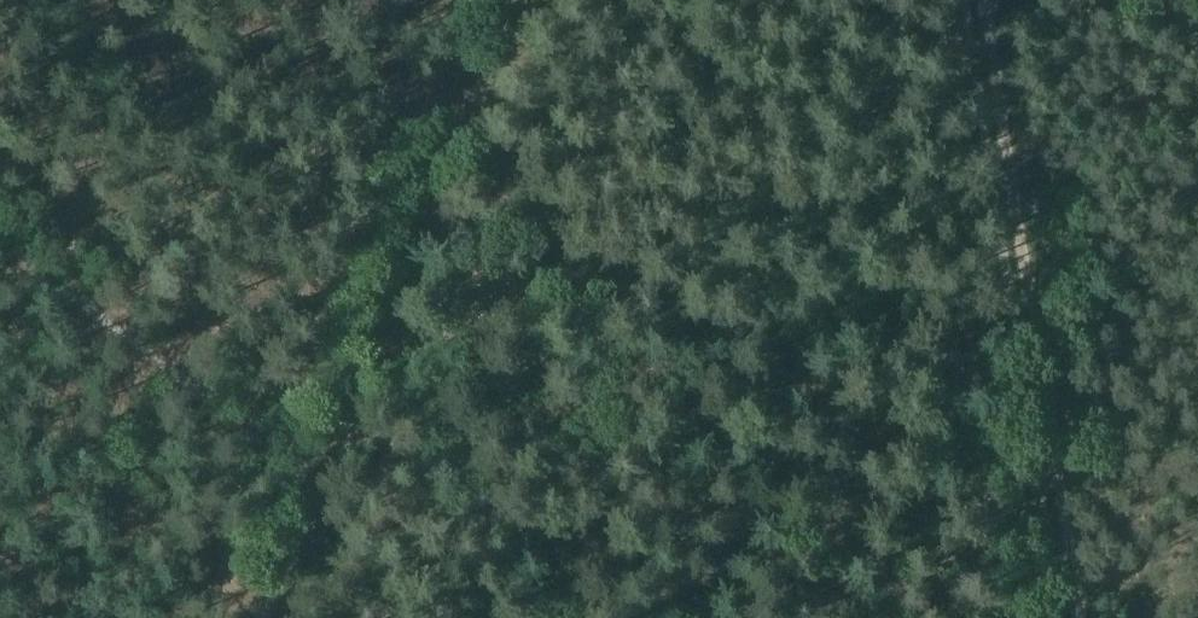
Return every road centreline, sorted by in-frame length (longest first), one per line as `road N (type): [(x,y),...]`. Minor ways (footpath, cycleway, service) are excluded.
road 1 (track): [(1039,353),(731,391),(445,393),(363,366)]
road 2 (track): [(363,366),(508,0)]
road 3 (track): [(1039,353),(991,0)]
road 4 (track): [(1087,617),(1039,353)]

